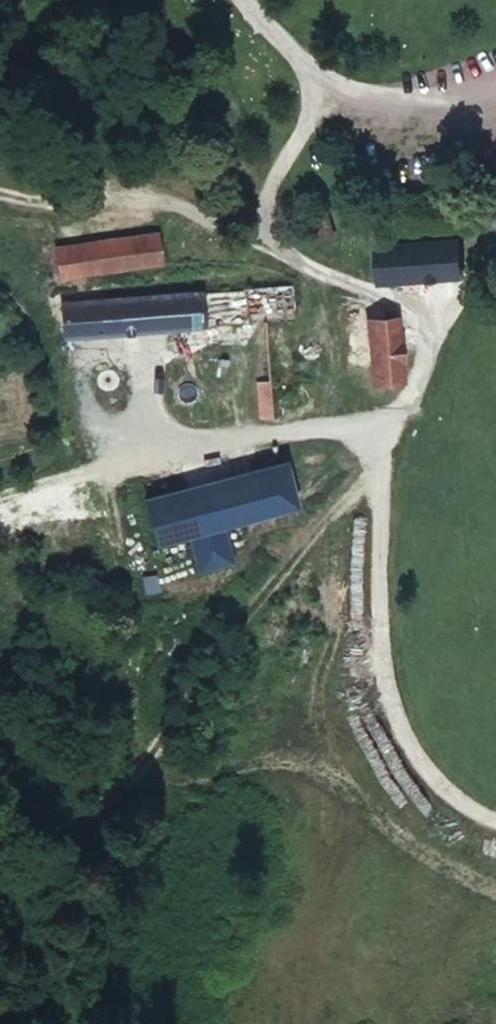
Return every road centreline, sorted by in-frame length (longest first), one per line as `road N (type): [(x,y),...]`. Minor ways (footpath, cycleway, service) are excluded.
road 1 (track): [(0,883),(85,819),(178,720),(394,427)]
road 2 (track): [(0,495),(223,437),(394,427)]

